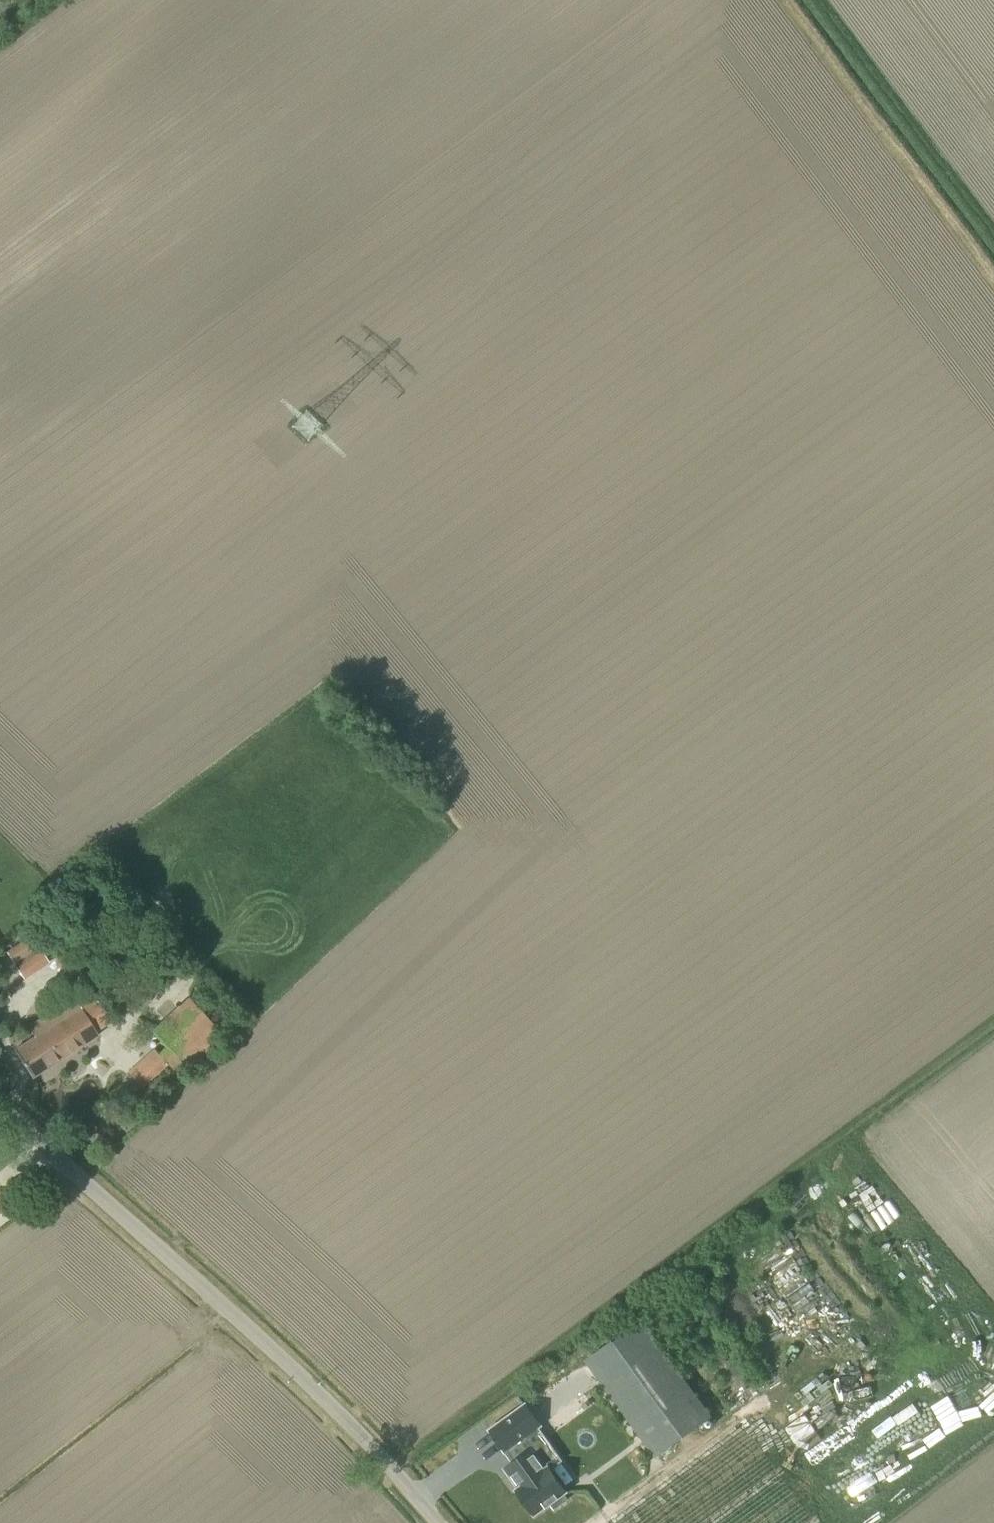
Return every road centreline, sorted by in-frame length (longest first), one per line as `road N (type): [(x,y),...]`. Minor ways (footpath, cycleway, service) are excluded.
road 1 (unclassified): [(442,1522),(266,1341),(0,1112)]
road 2 (track): [(818,0),(993,232)]

